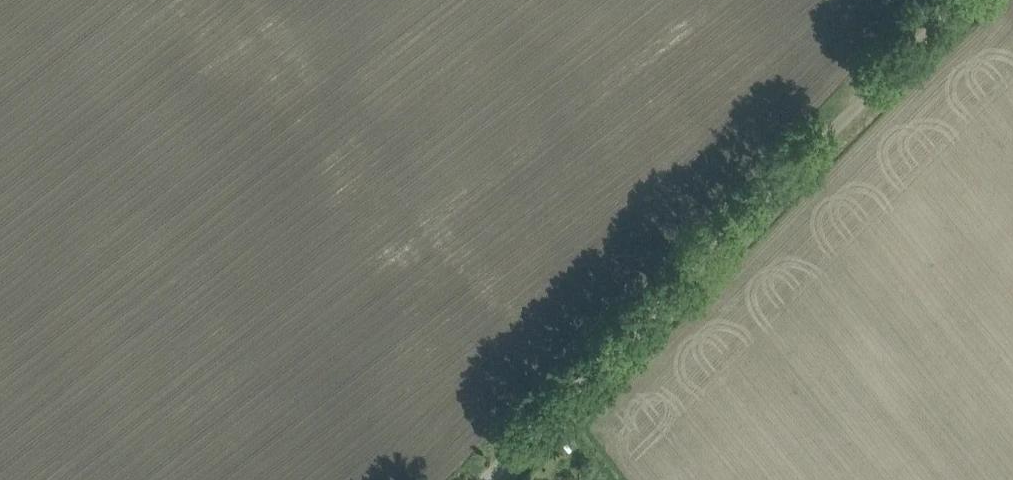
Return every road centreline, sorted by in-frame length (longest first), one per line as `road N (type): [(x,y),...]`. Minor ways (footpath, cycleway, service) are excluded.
road 1 (unclassified): [(483,479),(960,0)]

